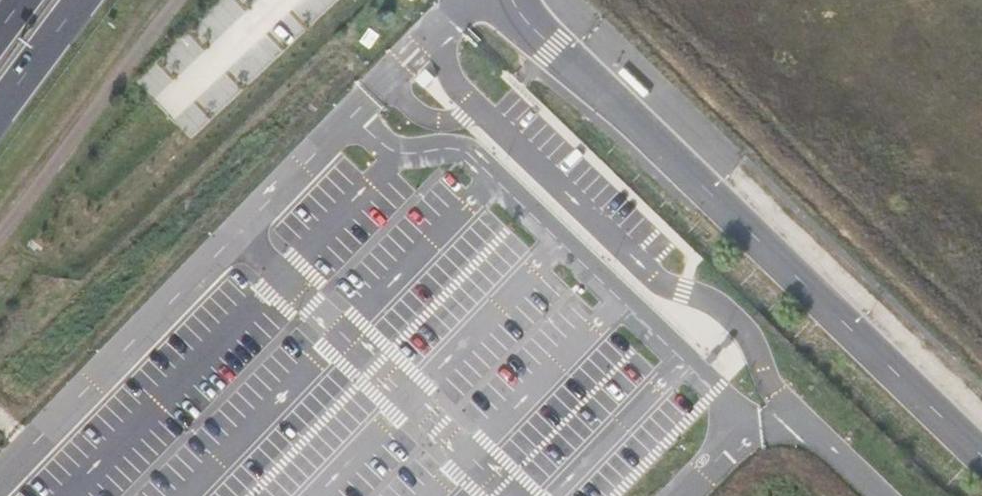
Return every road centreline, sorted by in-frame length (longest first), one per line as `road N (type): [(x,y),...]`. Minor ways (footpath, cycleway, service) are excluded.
road 1 (unclassified): [(506,0),(981,457)]
road 2 (primary): [(0,108),(82,0)]

